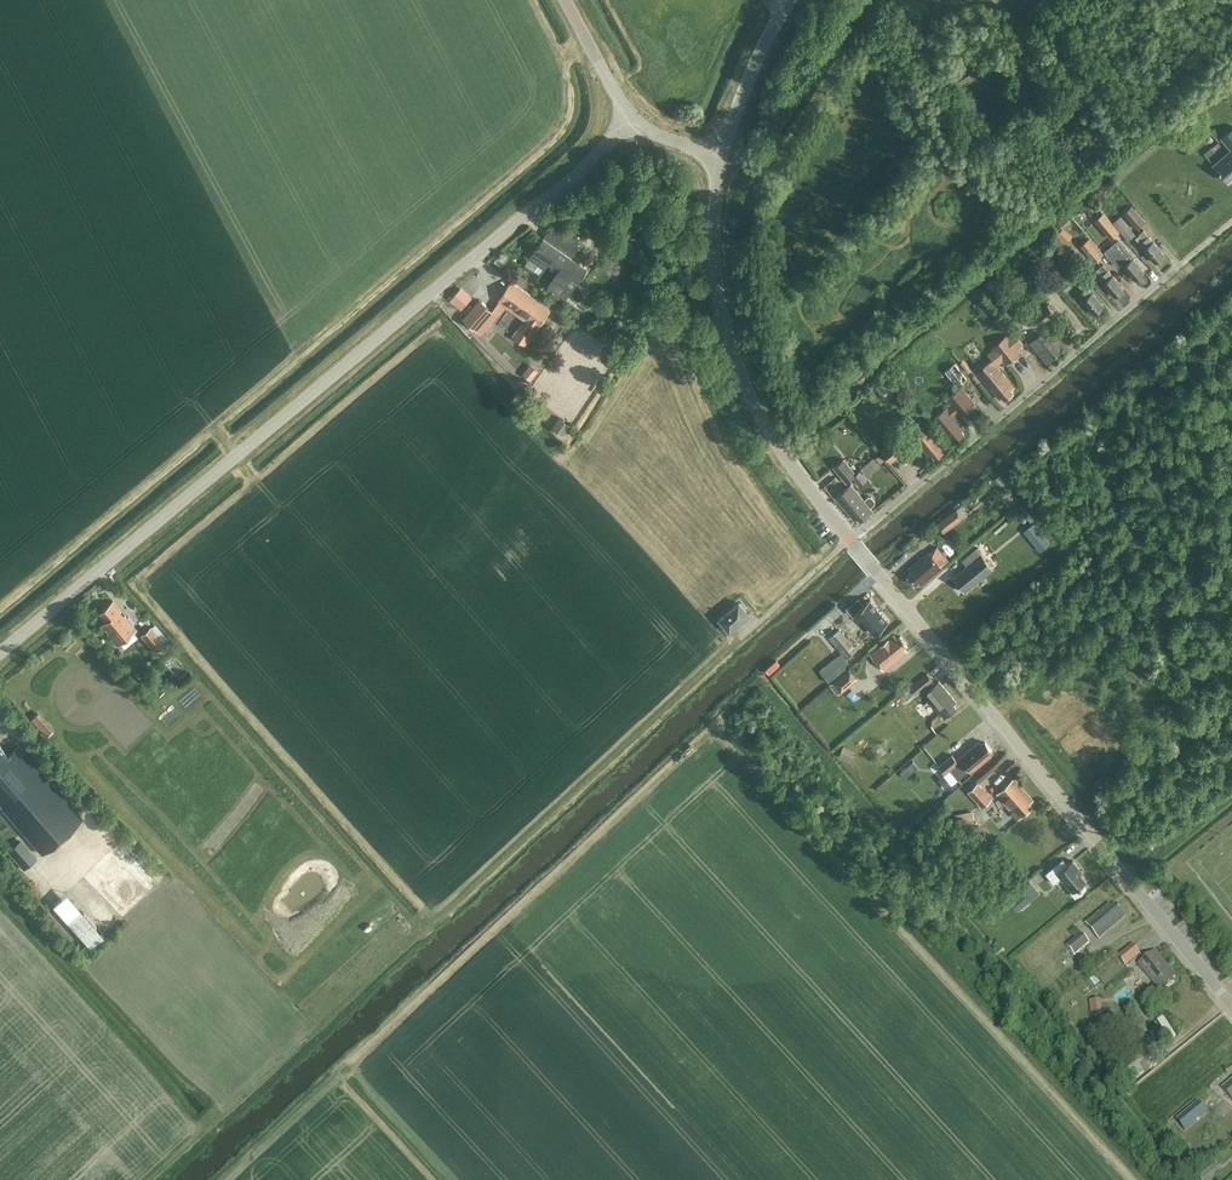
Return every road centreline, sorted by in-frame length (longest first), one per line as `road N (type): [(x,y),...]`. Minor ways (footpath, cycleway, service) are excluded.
road 1 (tertiary): [(0,652),(629,121)]
road 2 (tertiary): [(1231,1008),(850,539)]
road 3 (residential): [(850,539),(1231,221)]
road 4 (tertiary): [(850,539),(770,432),(732,350),(713,241),(720,158)]
road 5 (tertiary): [(720,158),(787,0)]
road 6 (unclassified): [(737,642),(850,539)]
road 7 (tertiary): [(629,121),(560,0)]

